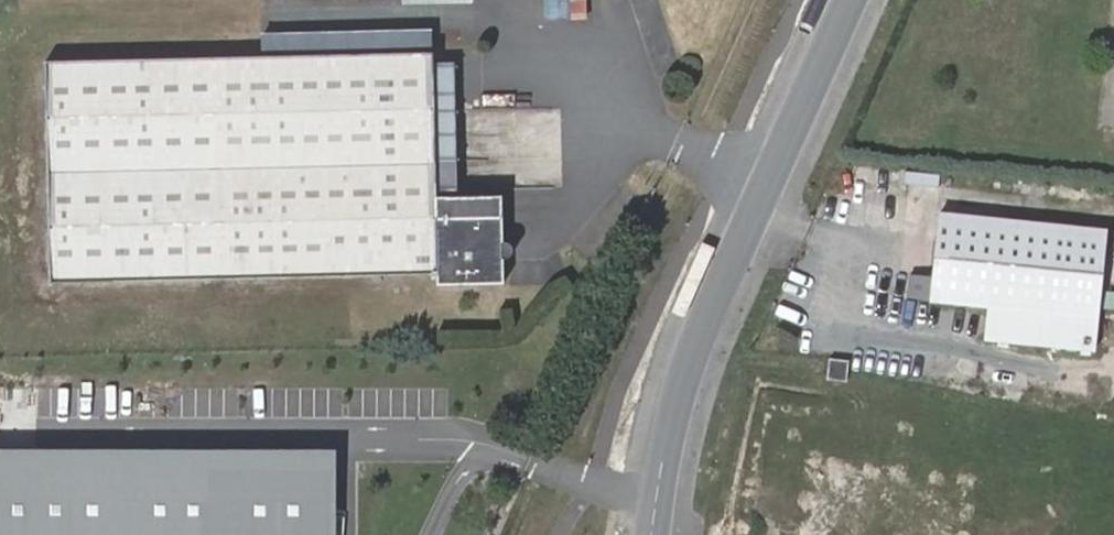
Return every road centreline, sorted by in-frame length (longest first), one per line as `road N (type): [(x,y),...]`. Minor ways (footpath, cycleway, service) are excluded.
road 1 (residential): [(650,534),(676,397),(851,0)]

